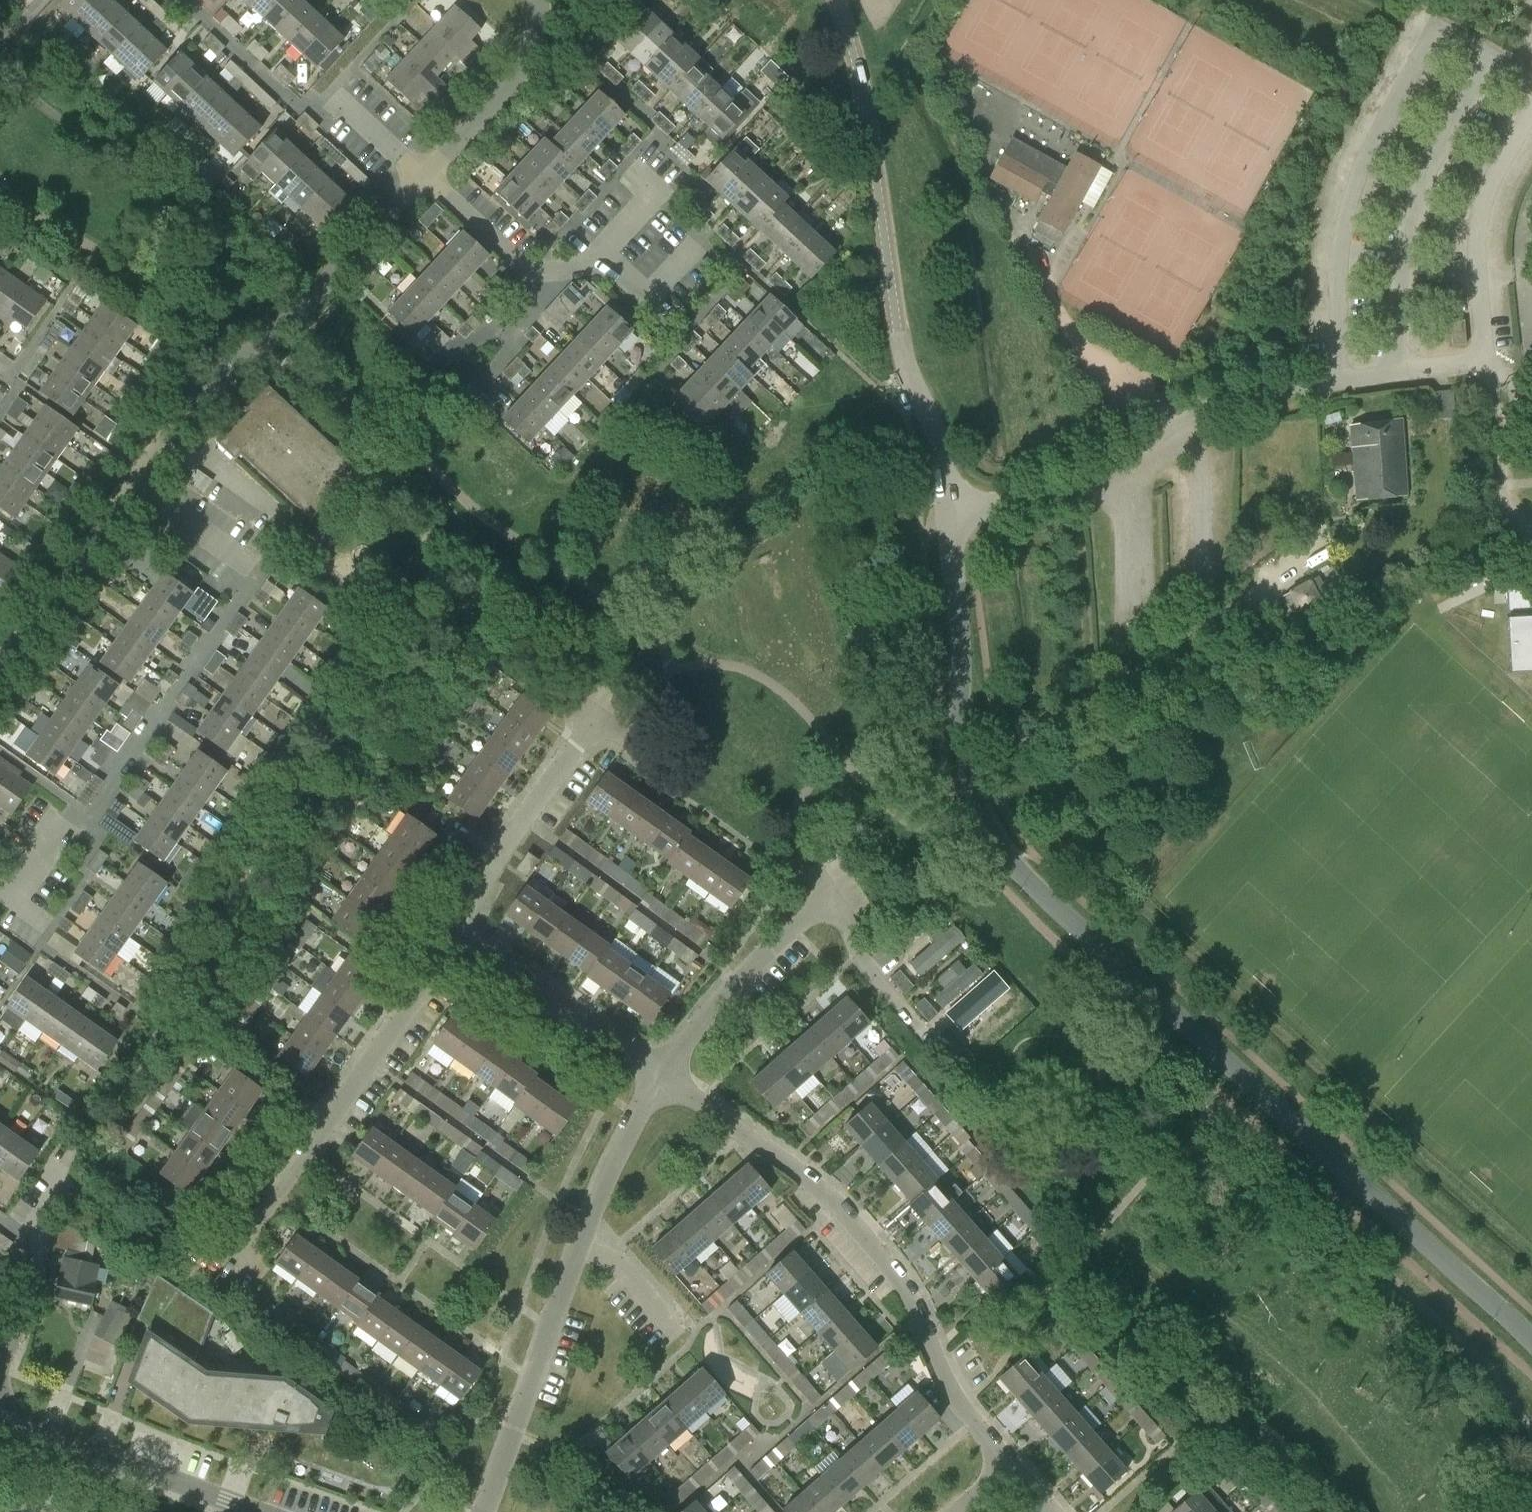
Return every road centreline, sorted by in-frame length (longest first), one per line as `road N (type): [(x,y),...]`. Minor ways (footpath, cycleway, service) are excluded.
road 1 (residential): [(1531,1341),(1063,918),(993,837),(966,763),(946,514)]
road 2 (residential): [(946,514),(1099,475),(1241,397),(1486,359)]
road 3 (residential): [(1007,1464),(946,1384),(898,1276),(811,1180),(661,1073)]
road 4 (residential): [(946,514),(939,459),(902,355),(860,90),(836,0)]
road 5 (residential): [(485,1511),(605,1168),(661,1073)]
road 6 (tertiary): [(130,484),(202,390),(297,316),(423,176)]
road 7 (residential): [(234,1255),(449,943),(469,937)]
road 8 (track): [(966,763),(1070,716),(1262,594)]
road 9 (tertiary): [(256,1511),(27,1422),(0,1394)]
road 10 (residential): [(647,298),(611,266),(529,272),(423,176)]
road 11 (residential): [(469,937),(466,912),(594,718)]
road 12 (residential): [(661,1073),(751,969),(830,900)]
road 13 (residential): [(661,1073),(469,937)]
road 14 (tertiary): [(0,663),(28,635),(130,484)]
road 15 (tertiary): [(423,176),(517,76),(538,0)]
road 16 (residential): [(0,1363),(40,1243),(0,1224)]
road 17 (residential): [(130,484),(256,573)]

